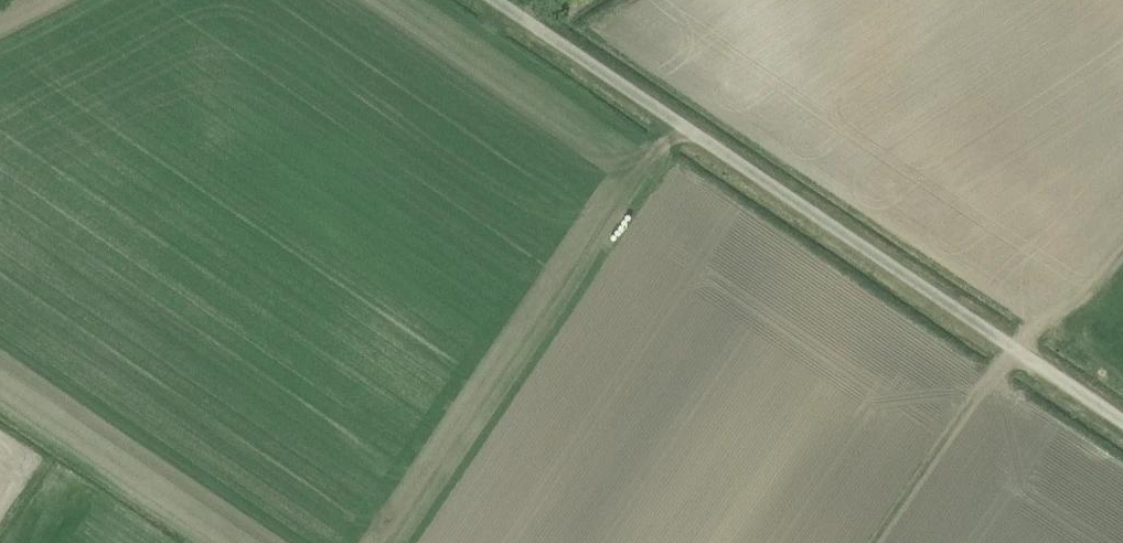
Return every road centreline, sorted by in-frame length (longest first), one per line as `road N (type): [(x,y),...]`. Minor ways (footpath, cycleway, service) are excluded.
road 1 (unclassified): [(1122,414),(512,0)]

